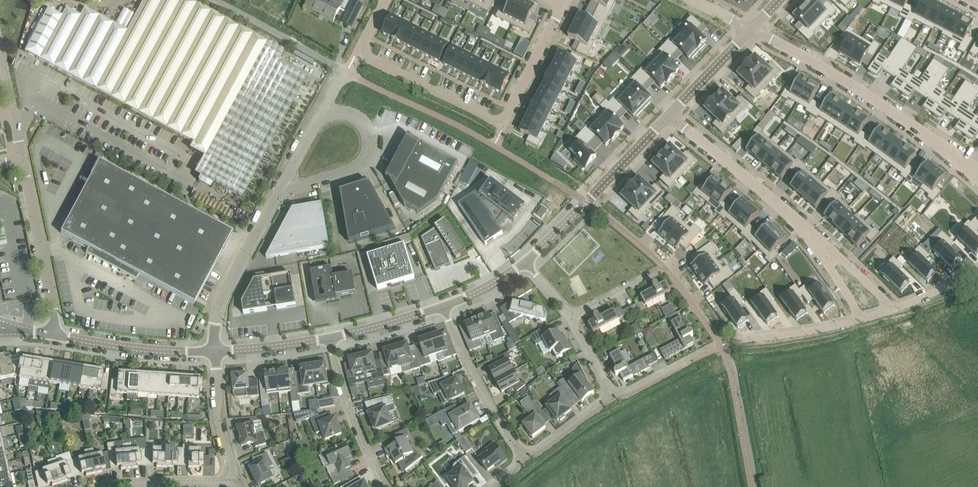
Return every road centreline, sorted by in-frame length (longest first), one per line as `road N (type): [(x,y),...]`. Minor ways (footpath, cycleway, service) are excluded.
road 1 (residential): [(359,53),(502,124),(563,7)]
road 2 (residential): [(977,174),(823,65),(753,28)]
road 3 (residential): [(671,113),(827,254)]
road 4 (tertiary): [(524,261),(671,113)]
road 5 (unclassified): [(321,112),(356,116),(367,127),(366,159),(352,172),(277,192)]
road 6 (unclassified): [(56,334),(22,159)]
road 7 (residential): [(525,458),(444,306)]
road 8 (unclassified): [(216,350),(222,299),(277,192)]
road 9 (tertiary): [(56,334),(216,350)]
road 10 (residential): [(388,486),(356,425),(330,337)]
road 11 (residential): [(344,72),(218,0)]
road 12 (residential): [(231,484),(216,350)]
road 13 (residential): [(859,319),(731,341)]

